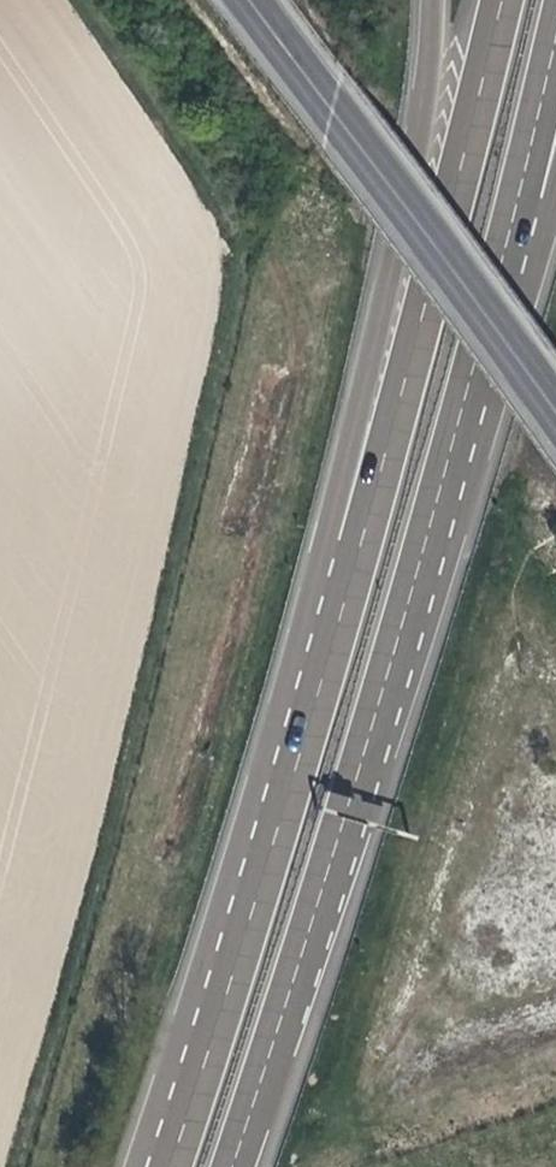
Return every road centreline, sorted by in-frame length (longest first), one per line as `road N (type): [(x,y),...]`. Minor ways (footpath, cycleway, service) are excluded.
road 1 (motorway): [(510,0),(414,385),(242,979),(177,1166)]
road 2 (motorway): [(437,0),(434,78),(388,315),(300,639),(137,1166)]
road 3 (motorway): [(233,1166),(442,478)]
road 4 (primary): [(555,423),(242,0)]
road 5 (motorway): [(442,478),(555,53)]
road 6 (motorway): [(442,478),(494,437),(555,213)]

